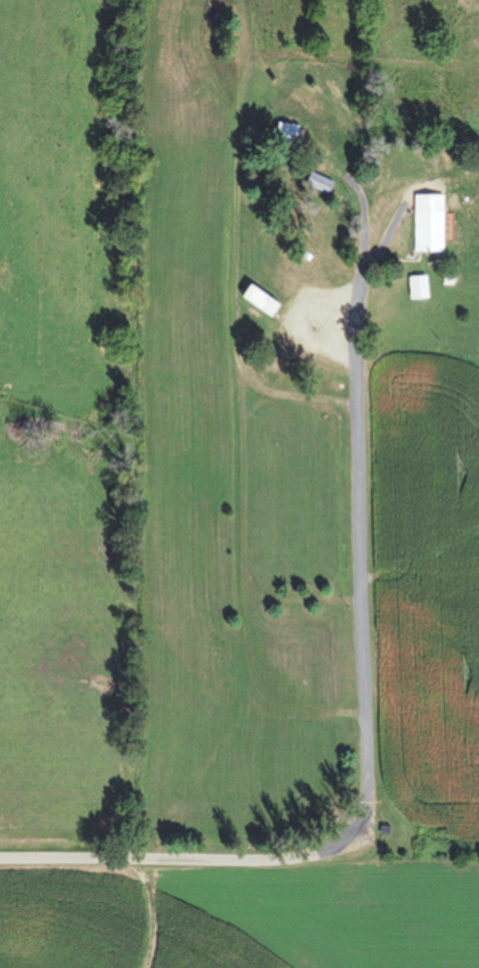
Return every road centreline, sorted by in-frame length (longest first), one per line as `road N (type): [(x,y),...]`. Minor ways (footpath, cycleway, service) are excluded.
road 1 (residential): [(356,832),(371,794),(358,289)]
road 2 (residential): [(0,859),(271,861),(314,854),(356,832)]

